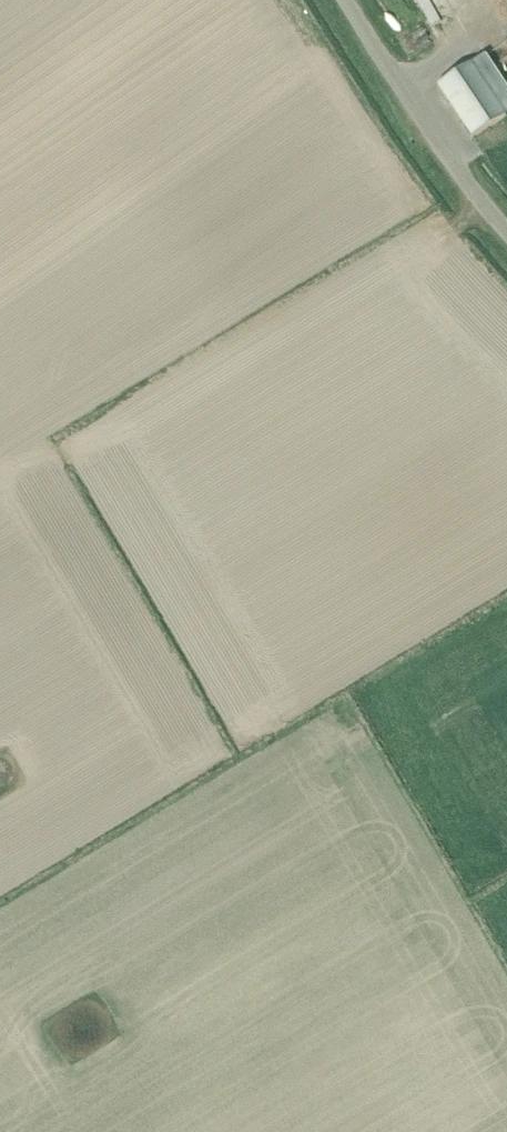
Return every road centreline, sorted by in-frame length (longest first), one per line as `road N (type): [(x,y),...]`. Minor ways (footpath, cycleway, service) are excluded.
road 1 (unclassified): [(506,253),(441,174),(330,0)]

